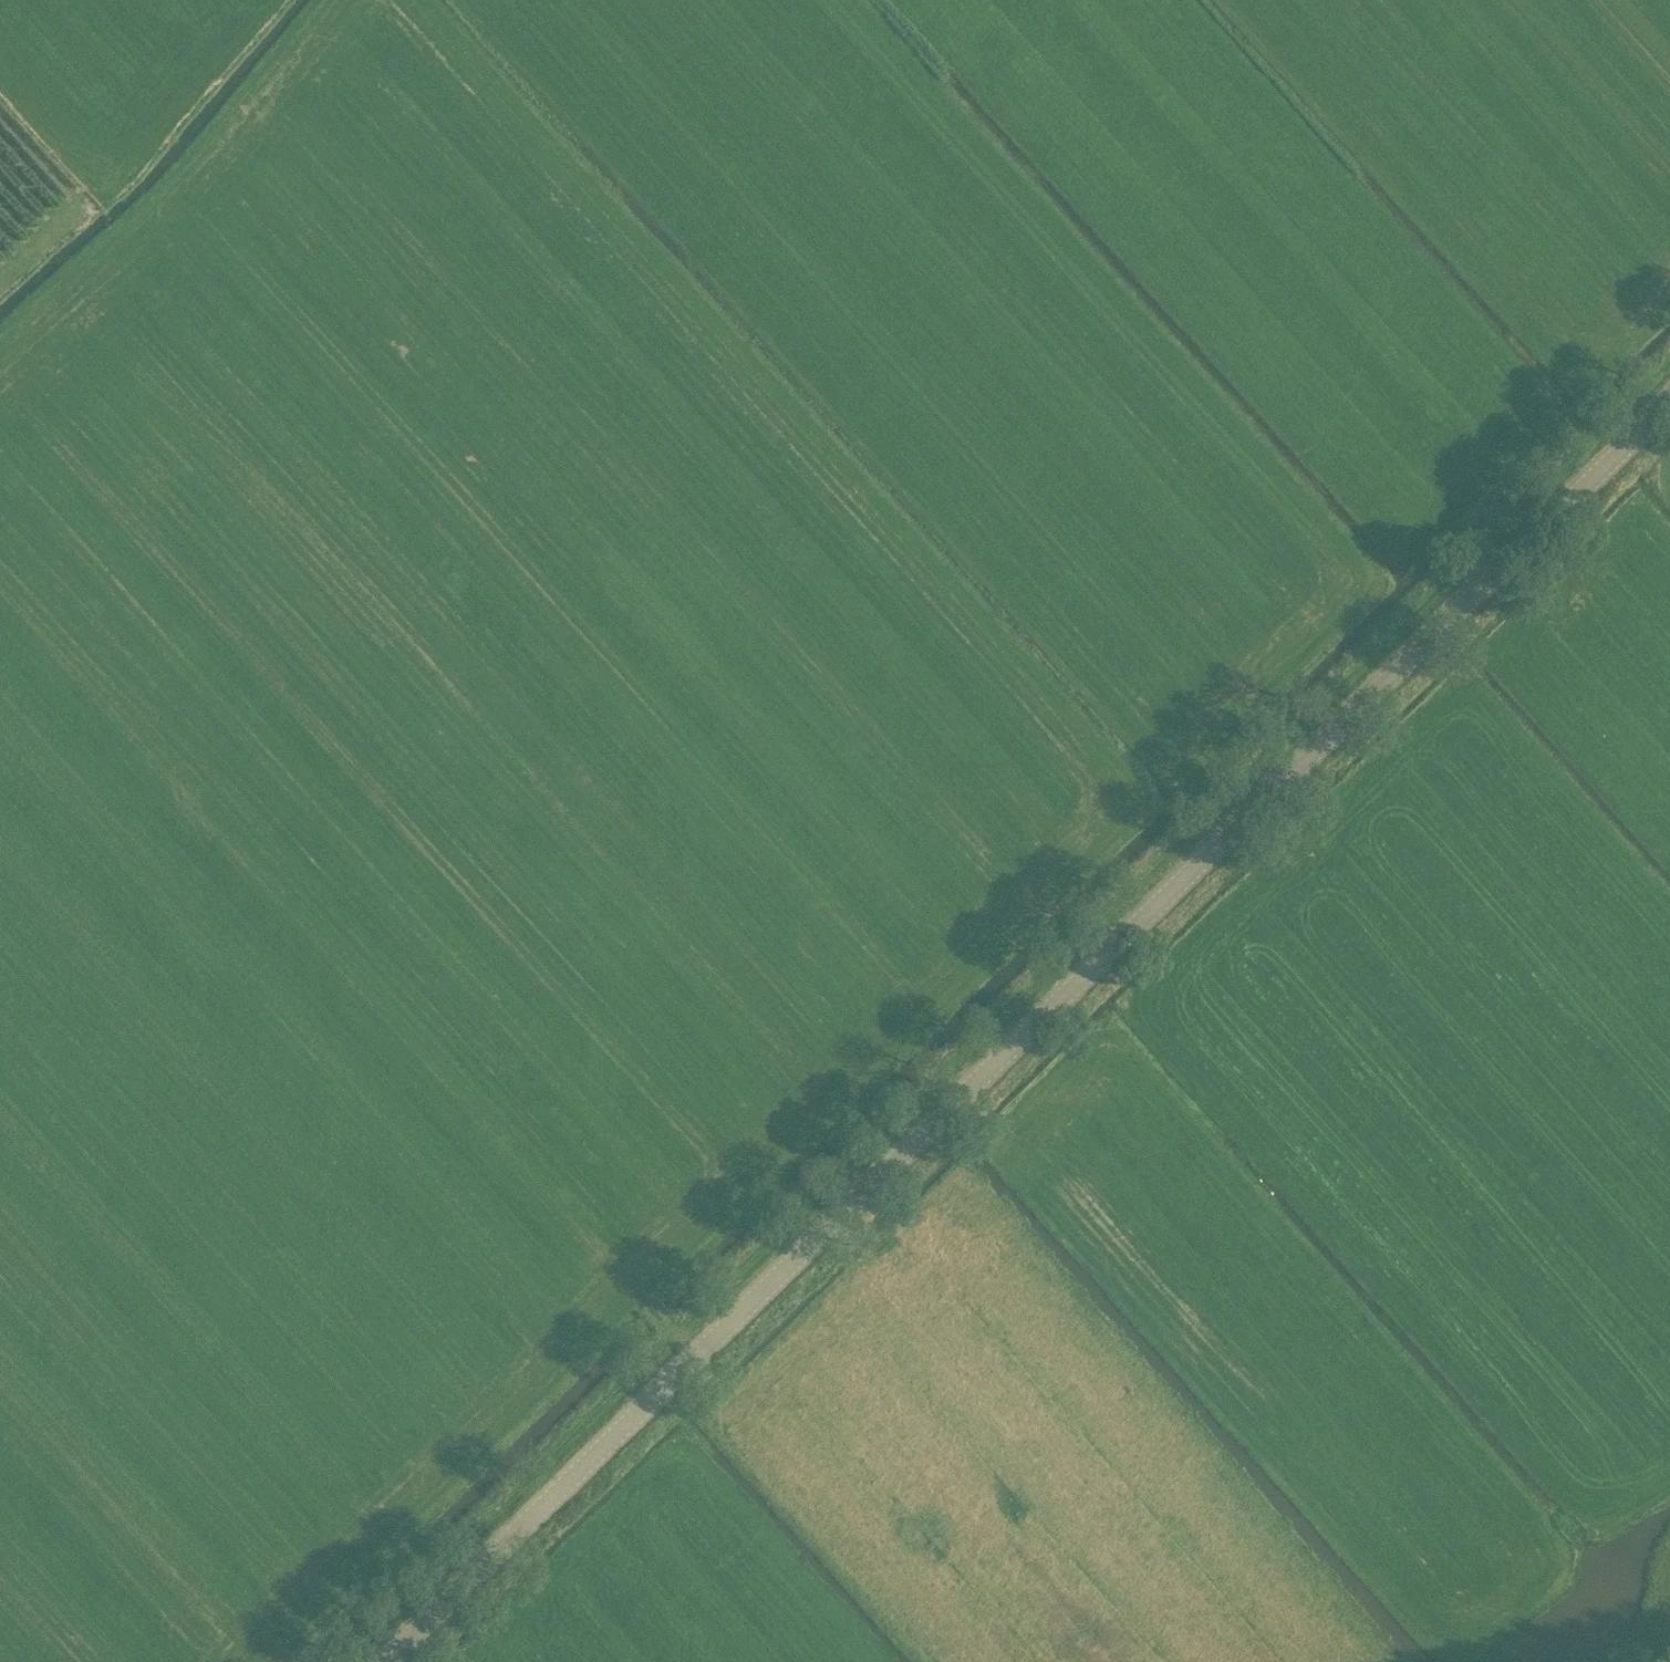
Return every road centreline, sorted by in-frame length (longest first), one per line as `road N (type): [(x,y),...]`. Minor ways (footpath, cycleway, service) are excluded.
road 1 (unclassified): [(385,1661),(1669,416)]

